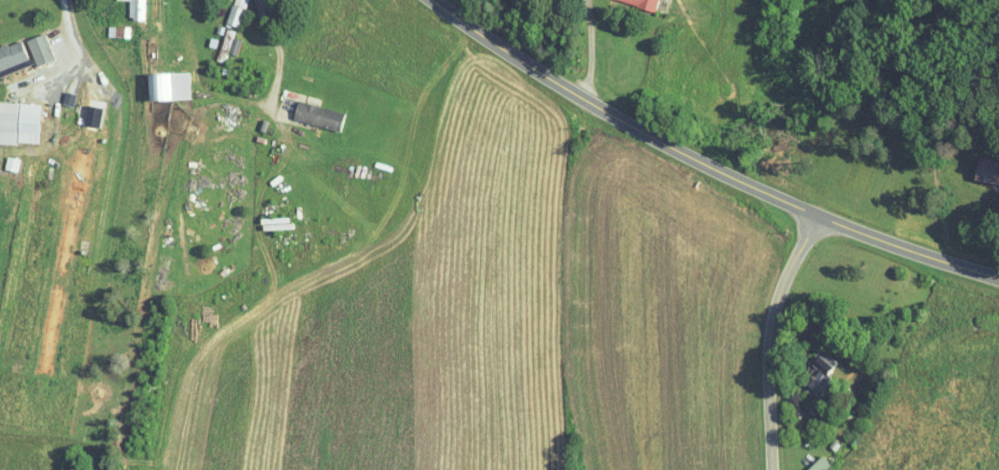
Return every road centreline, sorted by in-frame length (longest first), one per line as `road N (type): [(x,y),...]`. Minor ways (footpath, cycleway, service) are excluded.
road 1 (secondary): [(998,277),(819,216),(667,145),(432,0)]
road 2 (residential): [(773,469),(776,321),(790,269),(819,216)]

